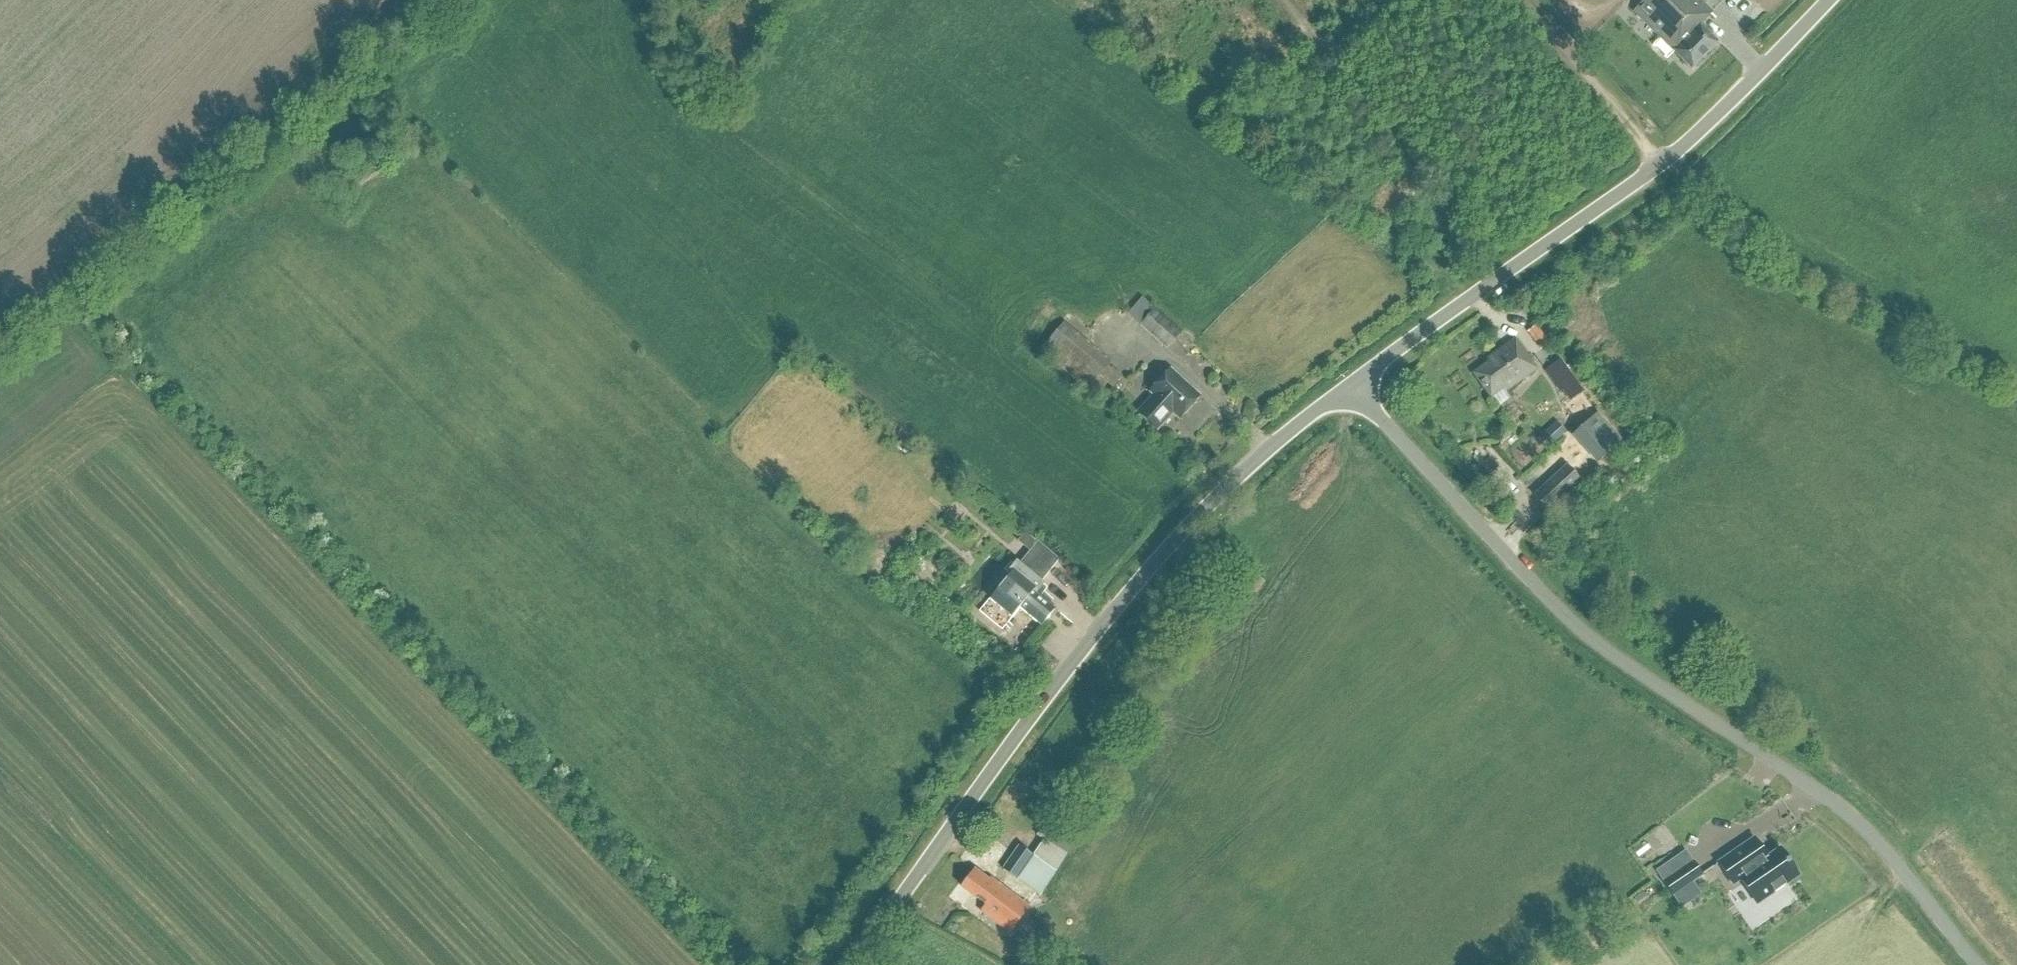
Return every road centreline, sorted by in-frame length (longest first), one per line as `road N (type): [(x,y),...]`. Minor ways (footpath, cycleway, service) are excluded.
road 1 (unclassified): [(1977,964),(1838,808),(1573,625),(1350,385)]
road 2 (unclassified): [(839,964),(1125,586),(1233,478),(1350,385)]
road 3 (unclassified): [(1350,385),(1682,147),(1830,0)]
road 4 (track): [(1460,305),(1437,269),(1452,219),(1442,190),(1280,0)]
road 5 (track): [(1616,114),(1522,0)]

